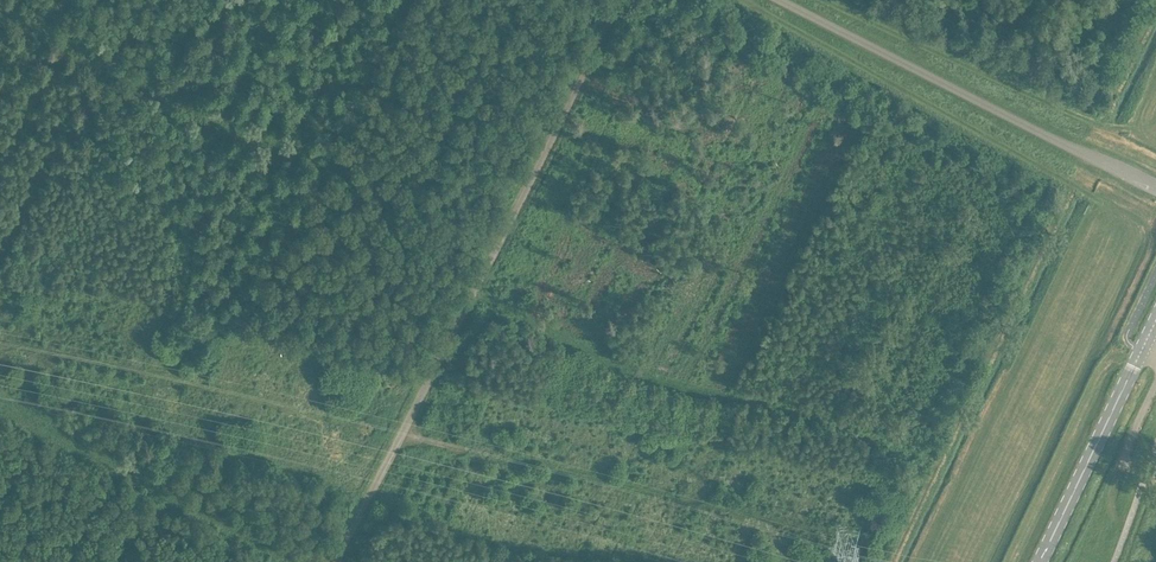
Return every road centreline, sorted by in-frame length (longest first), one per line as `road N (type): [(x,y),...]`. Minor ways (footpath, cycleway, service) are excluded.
road 1 (unclassified): [(336,561),(621,0)]
road 2 (track): [(0,10),(496,247)]
road 3 (unclassified): [(1155,188),(779,0)]
road 4 (track): [(1071,183),(889,561)]
road 5 (track): [(1091,195),(739,0)]
road 6 (track): [(827,0),(1088,120),(1135,132)]
road 7 (track): [(0,410),(297,561)]
road 8 (primary): [(1040,561),(1142,350)]
road 9 (track): [(1097,123),(1155,10)]

